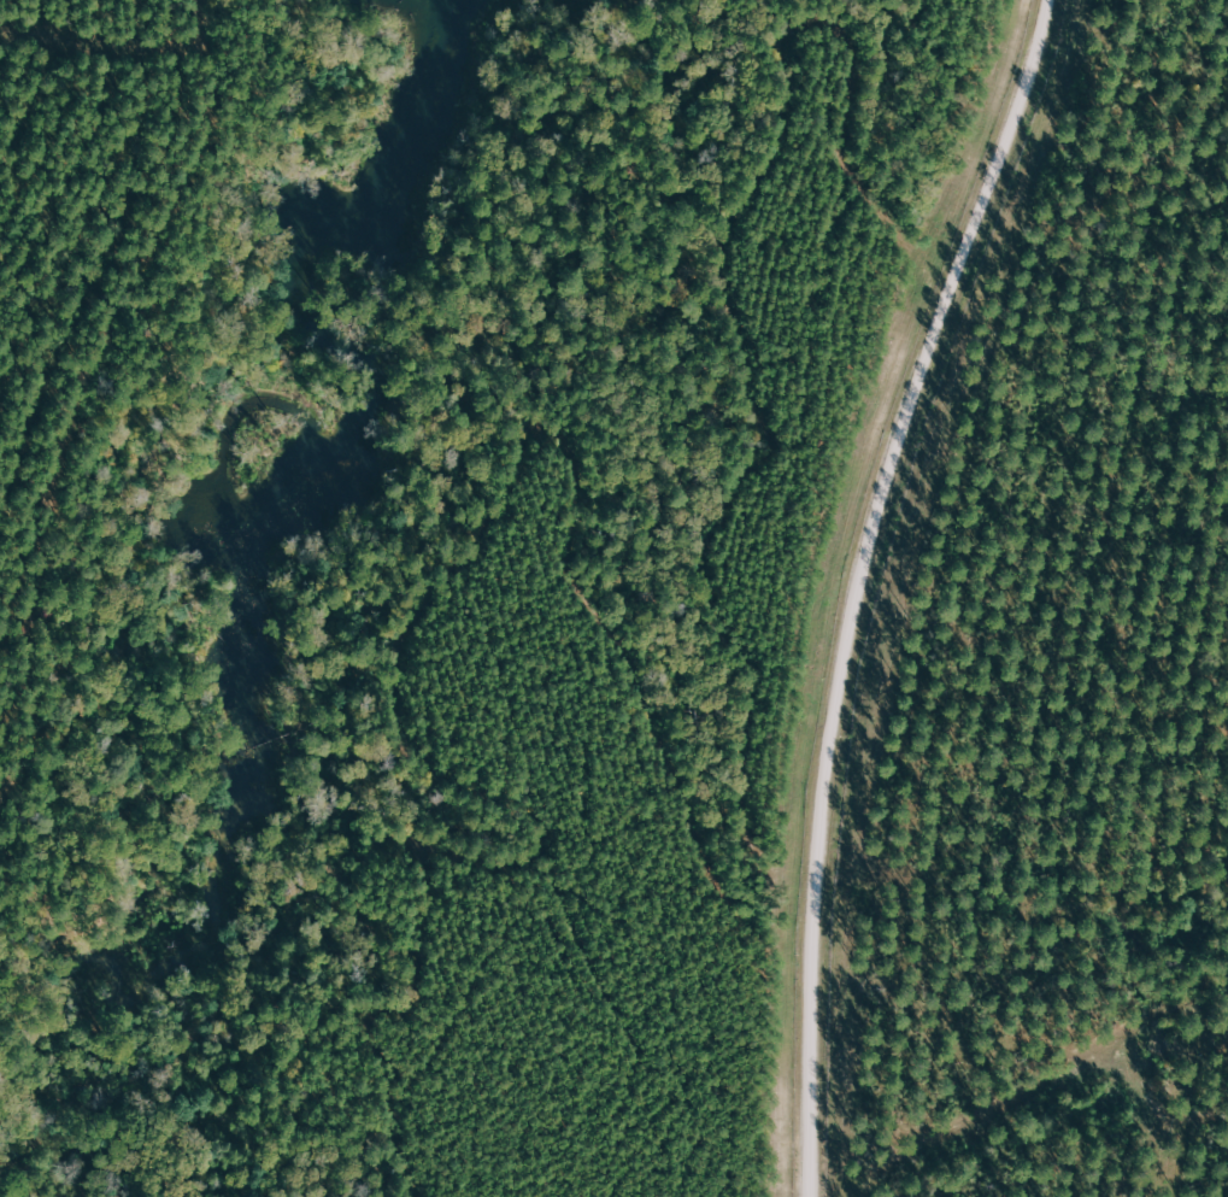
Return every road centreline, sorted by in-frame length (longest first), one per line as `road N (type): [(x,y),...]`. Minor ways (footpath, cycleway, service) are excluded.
road 1 (residential): [(825,1196),(862,671),(975,229),(1057,0)]

